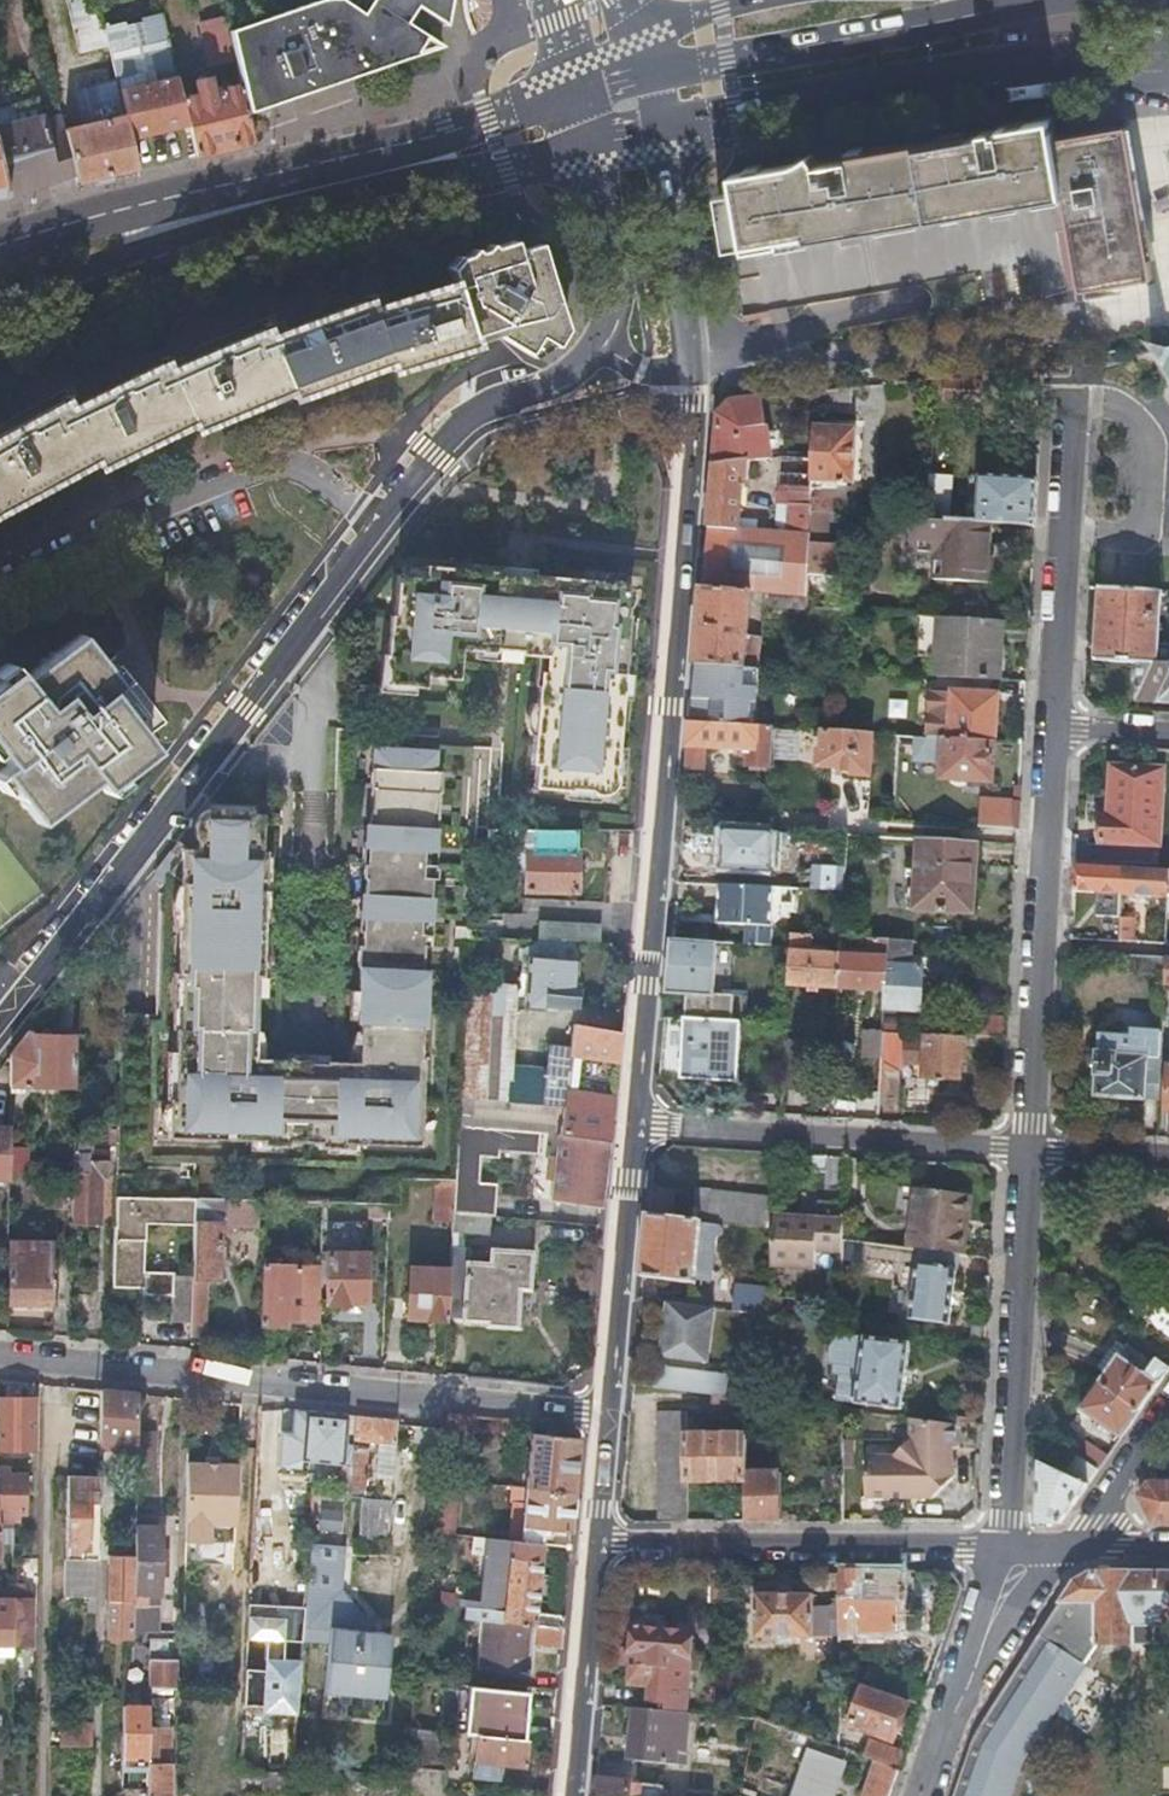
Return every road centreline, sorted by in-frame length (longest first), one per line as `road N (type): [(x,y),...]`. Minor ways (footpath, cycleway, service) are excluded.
road 1 (tertiary): [(604,341),(567,378),(507,399),(451,437),(0,1015)]
road 2 (residential): [(637,1126),(695,417),(689,358)]
road 3 (residential): [(610,1413),(0,1358)]
road 4 (secondary): [(568,127),(254,201),(0,279)]
road 5 (secondary): [(656,124),(988,76),(1168,62)]
road 6 (residential): [(1031,1149),(1058,726)]
road 7 (residential): [(1058,726),(1076,325)]
road 8 (residential): [(998,1548),(598,1540)]
road 9 (residential): [(1010,1548),(1031,1149)]
road 10 (residential): [(637,1126),(1031,1149)]
road 11 (secondary): [(1017,0),(916,27),(651,71)]
road 12 (residential): [(610,1413),(637,1126)]
road 13 (residential): [(575,1795),(598,1540)]
road 14 (residential): [(689,358),(654,178),(656,124)]
road 15 (tertiary): [(568,127),(598,242),(604,341)]
road 16 (residential): [(958,1702),(1004,1622),(1067,1545)]
road 17 (residential): [(1067,1545),(1168,1413)]
road 18 (residential): [(998,1548),(958,1702)]
road 19 (residential): [(1031,1149),(1168,1157)]
road 20 (residential): [(598,1540),(610,1413)]
road 21 (tertiary): [(556,0),(568,127)]

